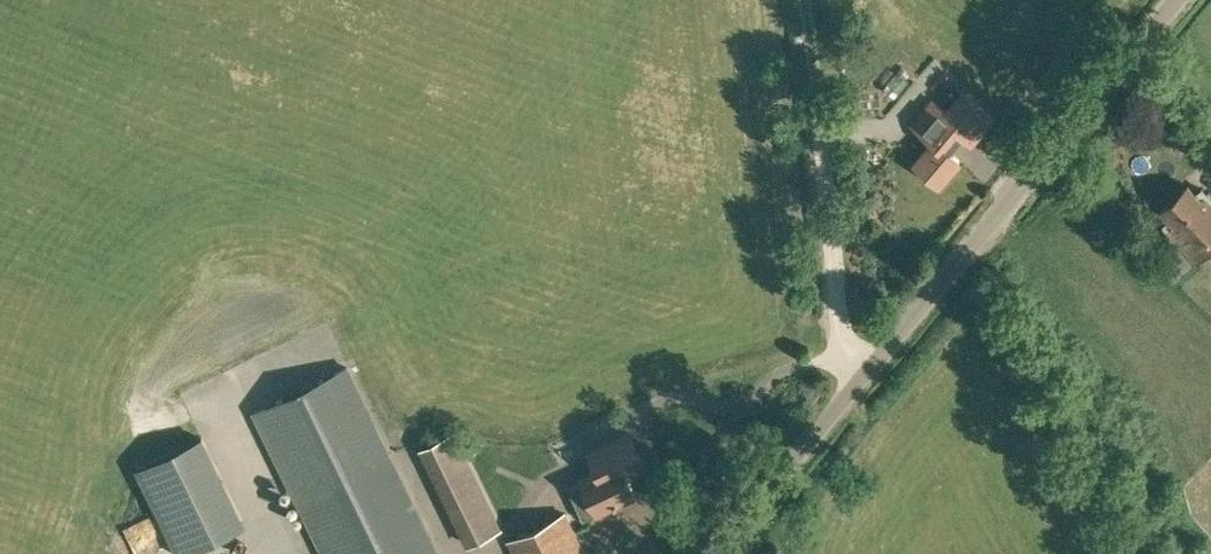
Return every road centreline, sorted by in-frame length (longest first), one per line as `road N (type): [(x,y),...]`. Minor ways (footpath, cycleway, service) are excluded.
road 1 (unclassified): [(706,553),(819,434),(1179,0)]
road 2 (track): [(792,0),(844,336),(869,373)]

